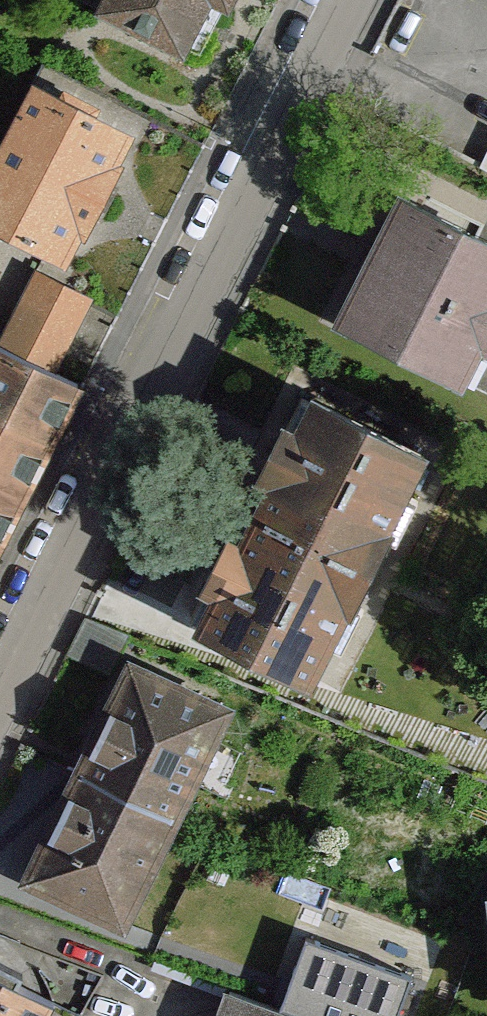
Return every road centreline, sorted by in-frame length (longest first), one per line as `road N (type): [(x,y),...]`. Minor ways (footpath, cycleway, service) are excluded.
road 1 (unclassified): [(338,0),(0,685)]

